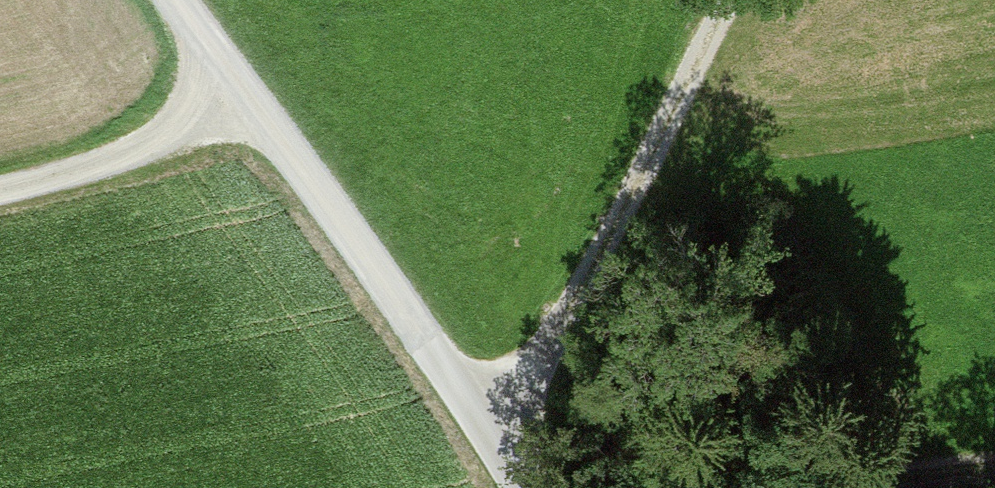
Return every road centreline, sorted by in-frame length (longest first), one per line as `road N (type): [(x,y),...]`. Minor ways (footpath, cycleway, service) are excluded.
road 1 (track): [(173,0),(498,434),(746,0)]
road 2 (track): [(640,487),(887,431),(994,428)]
road 3 (track): [(0,189),(103,165),(235,85)]

